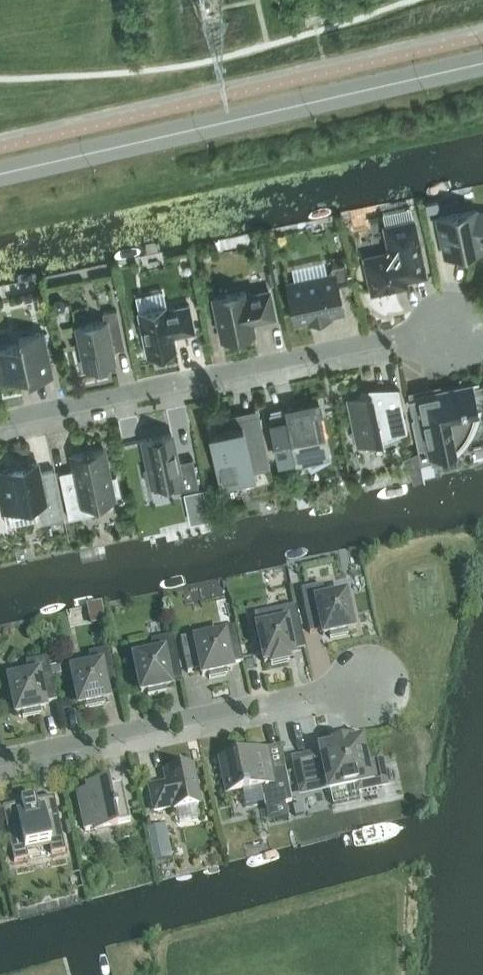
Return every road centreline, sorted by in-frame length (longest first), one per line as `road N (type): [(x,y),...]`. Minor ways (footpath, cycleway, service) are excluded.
road 1 (tertiary): [(0,174),(482,63)]
road 2 (residential): [(0,421),(422,331),(452,332)]
road 3 (residential): [(0,757),(346,684),(370,687)]

